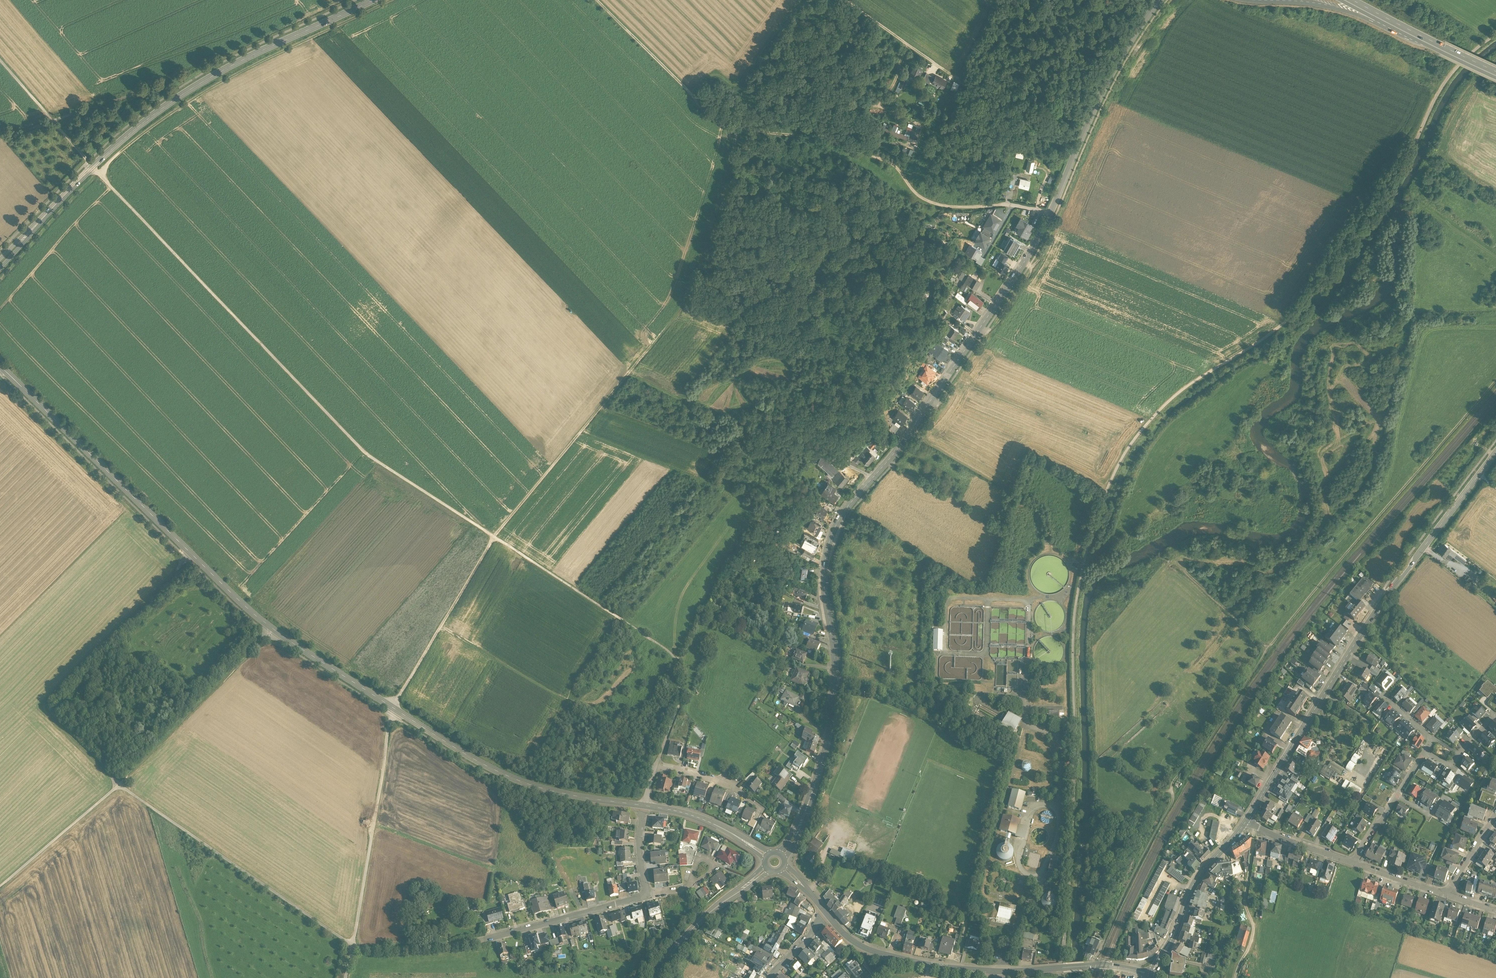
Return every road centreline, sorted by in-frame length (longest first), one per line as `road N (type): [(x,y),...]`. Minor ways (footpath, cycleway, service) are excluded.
road 1 (track): [(1495,34),(1449,77),(1396,185),(1339,269),(1277,329),(1172,398),(1132,442),(1107,488),(1084,557),(1072,635),(1073,812),(1061,968)]
road 2 (tertiary): [(1159,0),(1110,75),(1024,261),(898,450),(836,526),(825,575),(835,657),(828,735),(812,793),(780,856)]
road 3 (track): [(739,128),(682,309),(494,537),(390,714),(345,977)]
road 4 (track): [(665,741),(680,697),(671,654),(367,456),(93,167)]
road 5 (tertiary): [(0,365),(217,581),(295,646),(513,776),(643,804)]
road 6 (track): [(1094,966),(1171,803),(1172,783),(1201,755),(1279,634),(1495,380)]
road 7 (secondary): [(1245,824),(1382,601),(1495,451)]
road 8 (secondary): [(372,0),(167,104),(33,228)]
road 9 (track): [(580,432),(758,501),(676,660)]
road 10 (track): [(391,0),(191,100),(100,174)]
road 11 (track): [(596,0),(709,115),(739,128),(809,137),(820,132),(867,146)]
road 12 (track): [(191,554),(45,703),(45,713),(118,785)]
road 13 (track): [(118,785),(353,946)]
road 14 (track): [(183,563),(0,383)]
road 15 (track): [(652,751),(441,627)]
road 16 (track): [(118,785),(273,630)]
road 17 (secondary): [(1153,975),(1191,890),(1245,824)]
road 18 (residential): [(648,894),(487,938)]
road 19 (track): [(0,138),(154,87)]
road 20 (tertiary): [(656,977),(685,934),(768,867)]
road 21 (track): [(1258,829),(1244,899),(1254,927),(1233,977)]
road 22 (track): [(0,886),(118,785)]
road 23 (tertiary): [(1004,972),(1100,966),(1153,975)]
road 24 (track): [(0,60),(93,167)]
road 25 (track): [(848,0),(960,80)]
road 26 (tertiary): [(643,804),(705,819),(768,857)]
road 27 (track): [(1268,649),(1166,559)]
road 28 (track): [(487,938),(388,951),(353,946)]

